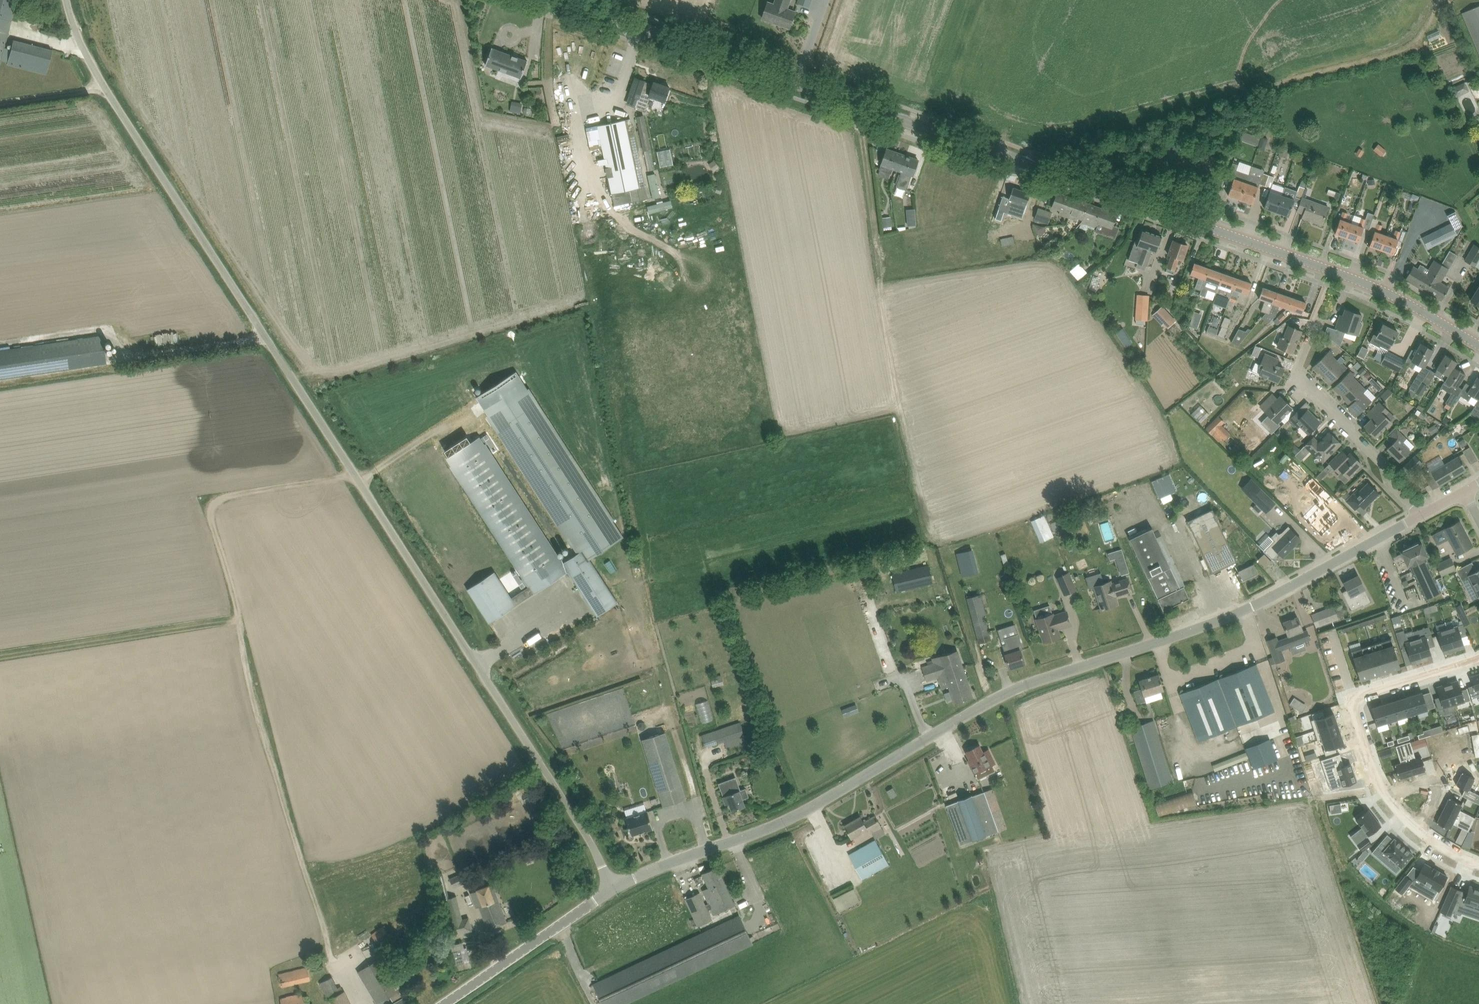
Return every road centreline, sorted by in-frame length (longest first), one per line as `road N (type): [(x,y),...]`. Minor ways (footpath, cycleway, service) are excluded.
road 1 (unclassified): [(614,888),(106,87),(66,0)]
road 2 (tertiary): [(1478,345),(1350,278),(562,0)]
road 3 (residential): [(614,888),(811,808),(984,704),(1253,607),(1421,515)]
road 4 (track): [(356,475),(223,498),(211,504),(204,525),(333,958),(363,1003)]
road 5 (residential): [(1421,515),(1296,374),(1315,325)]
road 6 (track): [(233,621),(0,656)]
road 7 (residential): [(1352,699),(1377,777),(1400,811),(1428,837),(1478,862)]
road 8 (unclassified): [(444,1003),(614,888)]
road 9 (residential): [(1352,699),(1478,657)]

